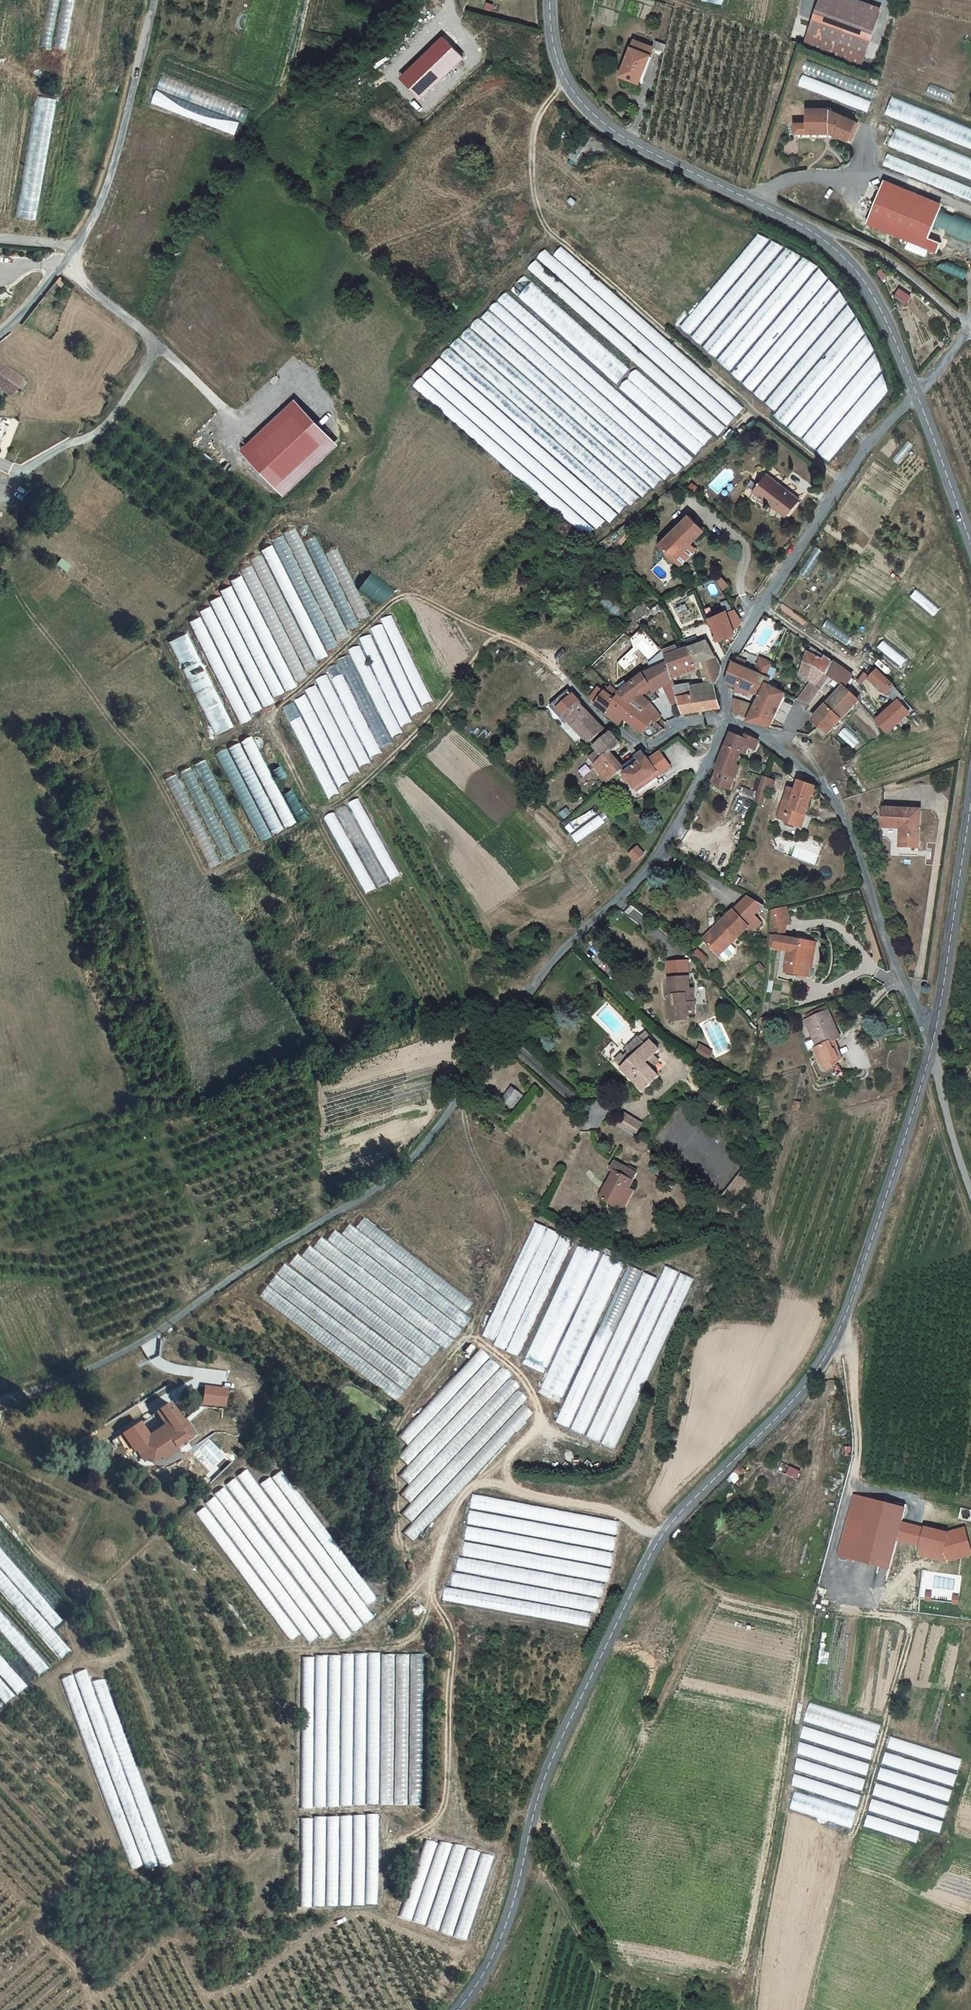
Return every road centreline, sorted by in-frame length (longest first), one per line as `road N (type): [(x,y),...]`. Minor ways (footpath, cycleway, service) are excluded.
road 1 (tertiary): [(932,1047),(838,1335),(786,1406),(680,1512),(649,1557),(550,1762),(506,1926),(457,2009)]
road 2 (track): [(661,1537),(612,1510),(511,1488),(507,1461),(535,1431),(539,1409),(506,1362),(465,1339),(394,1432),(398,1534),(416,1587),(349,1647),(230,1656)]
road 3 (track): [(570,684),(516,643),(492,639),(391,759),(335,805),(317,808),(272,728),(277,706),(397,600),(422,598),(478,626)]
road 4 (track): [(0,1403),(116,1356),(187,1316),(256,1261),(408,1173),(499,1035)]
road 5 (track): [(563,75),(533,139),(534,189),(546,228),(844,480)]
road 6 (track): [(383,1841),(378,1909),(306,1938),(233,1989),(198,1988),(170,1941),(89,1999),(73,1965),(43,1939)]
road 7 (track): [(0,570),(152,771),(205,872),(243,861),(319,817)]
road 8 (residential): [(932,1047),(852,840),(820,784),(766,734),(724,723)]
road 9 (track): [(431,1593),(453,1644),(441,1813),(401,1841),(383,1841),(382,1810),(302,1813)]
road 10 (residential): [(724,723),(721,681),(744,630),(865,447),(916,394)]
road 11 (residential): [(499,1035),(564,947),(659,853),(724,723)]
road 12 (tertiary): [(550,0),(556,57),(589,111),(649,152),(816,234)]
road 13 (unclassified): [(154,0),(93,216),(68,260),(0,331)]
road 14 (track): [(853,1577),(850,1611),(904,1620),(910,1633),(851,1836)]
road 15 (track): [(0,1507),(34,1551),(97,1587),(127,1650),(86,1660),(69,1626)]
road 16 (track): [(349,1647),(415,1635),(462,1496),(476,1485),(511,1488)]
road 17 (track): [(472,1339),(510,1232),(473,1151),(461,1093)]
road 18 (tertiary): [(970,802),(932,1047)]
road 19 (track): [(317,808),(422,1006)]
road 20 (track): [(753,408),(589,542)]
road 21 (tertiary): [(816,234),(873,294),(916,394)]
road 22 (unclassified): [(816,234),(874,251),(967,328)]
road 23 (residential): [(724,723),(675,728),(645,742),(570,684)]
road 24 (tertiary): [(916,394),(970,543)]
road 25 (unclassified): [(932,1047),(970,1192)]
road 26 (track): [(365,1912),(487,1967)]

